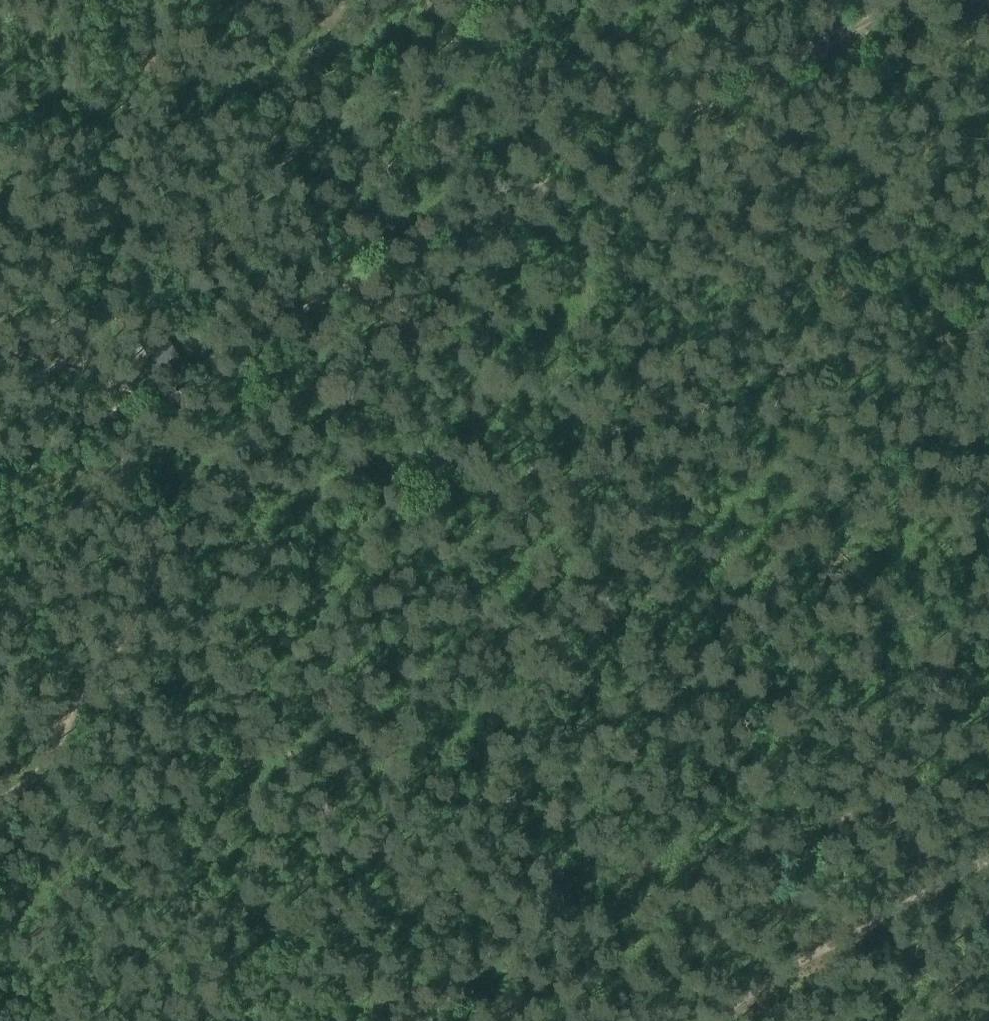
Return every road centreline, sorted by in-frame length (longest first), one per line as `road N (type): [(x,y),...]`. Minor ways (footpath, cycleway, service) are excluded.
road 1 (track): [(0,361),(110,412),(136,412),(902,0)]
road 2 (track): [(112,412),(151,555),(148,587),(140,608),(73,679),(66,790),(38,819),(0,837)]
road 3 (track): [(988,866),(702,1020)]

